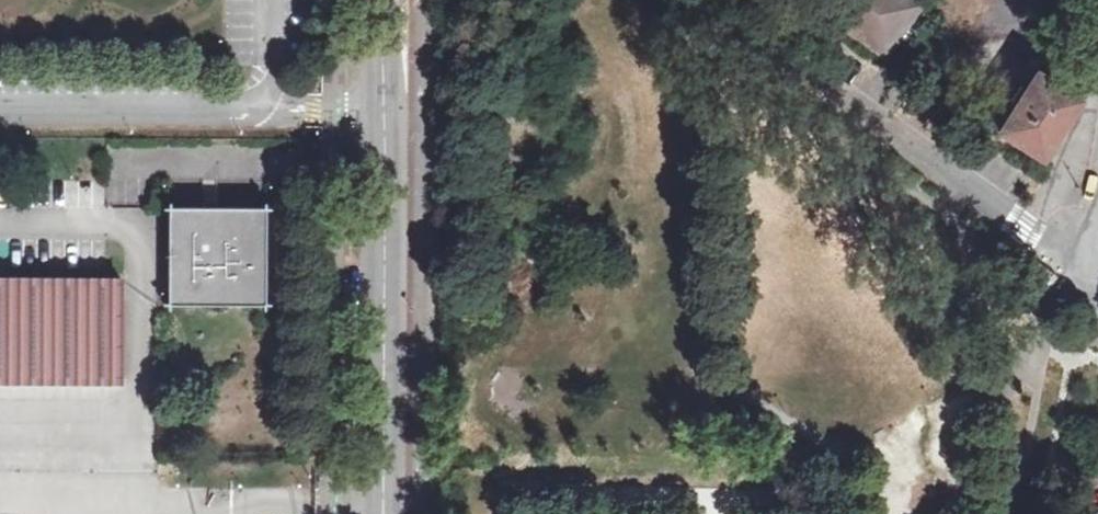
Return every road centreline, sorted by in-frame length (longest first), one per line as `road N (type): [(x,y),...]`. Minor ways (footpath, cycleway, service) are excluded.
road 1 (tertiary): [(383,513),(389,0)]
road 2 (unclassified): [(1097,269),(817,70)]

